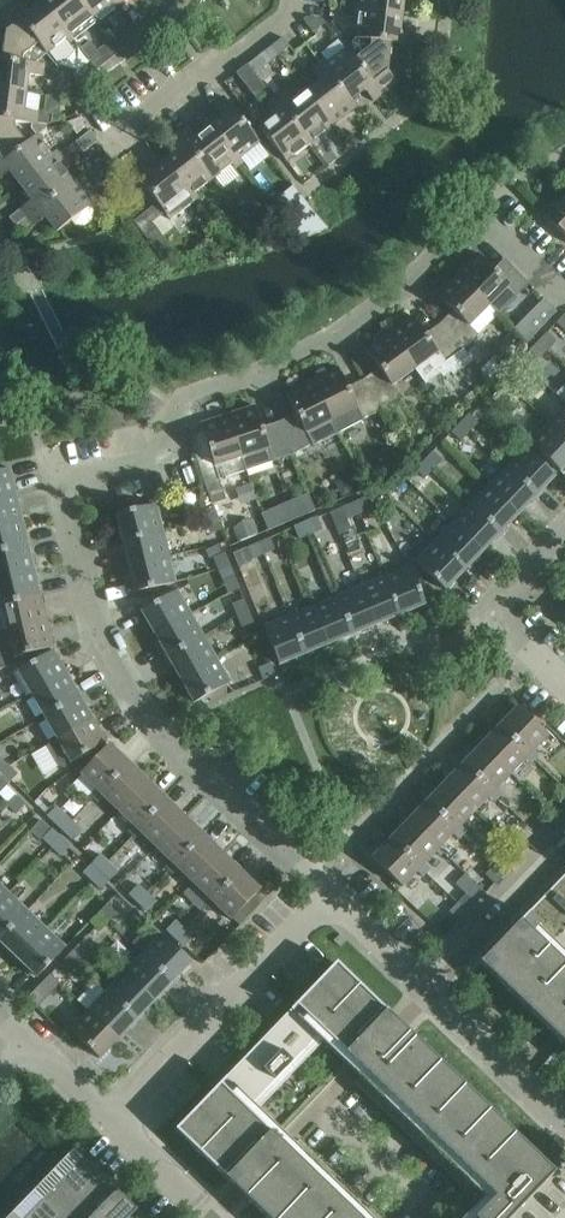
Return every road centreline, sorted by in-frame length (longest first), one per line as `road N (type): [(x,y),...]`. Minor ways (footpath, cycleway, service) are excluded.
road 1 (residential): [(564,277),(477,212),(415,279),(309,350),(180,404),(169,441),(55,473)]
road 2 (residential): [(328,890),(145,717),(96,626),(55,473)]
road 3 (residential): [(328,890),(112,1121)]
road 4 (residential): [(214,1217),(432,992)]
road 5 (residential): [(110,148),(288,16),(292,0)]
road 6 (residential): [(564,682),(494,612),(564,539)]
road 7 (residential): [(432,992),(564,852)]
road 8 (residential): [(564,1121),(432,992)]
road 9 (residential): [(432,992),(328,890)]
road 10 (residential): [(212,1217),(112,1121)]

